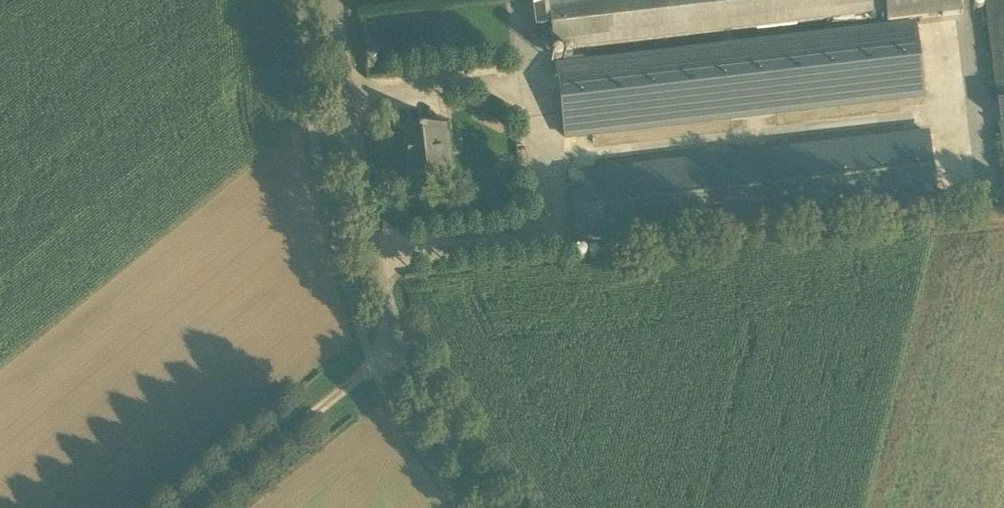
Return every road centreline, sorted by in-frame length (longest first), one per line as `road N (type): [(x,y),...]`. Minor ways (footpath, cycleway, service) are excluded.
road 1 (tertiary): [(396,343),(361,165),(345,0)]
road 2 (unclassified): [(396,343),(197,507)]
road 3 (tertiary): [(496,507),(396,343)]

